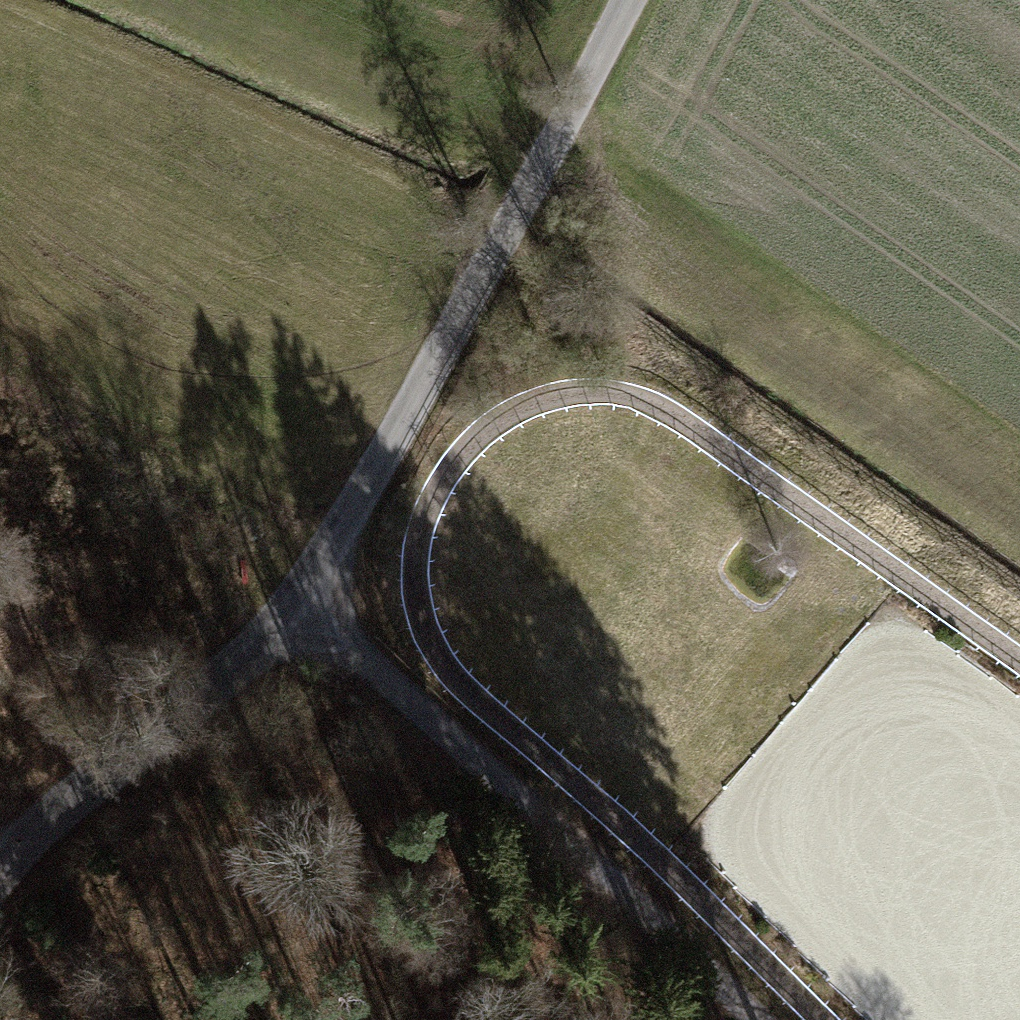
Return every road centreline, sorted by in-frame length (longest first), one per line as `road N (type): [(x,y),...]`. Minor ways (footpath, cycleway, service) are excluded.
road 1 (unclassified): [(627,0),(298,599),(238,662),(0,869)]
road 2 (track): [(745,1019),(298,599)]

